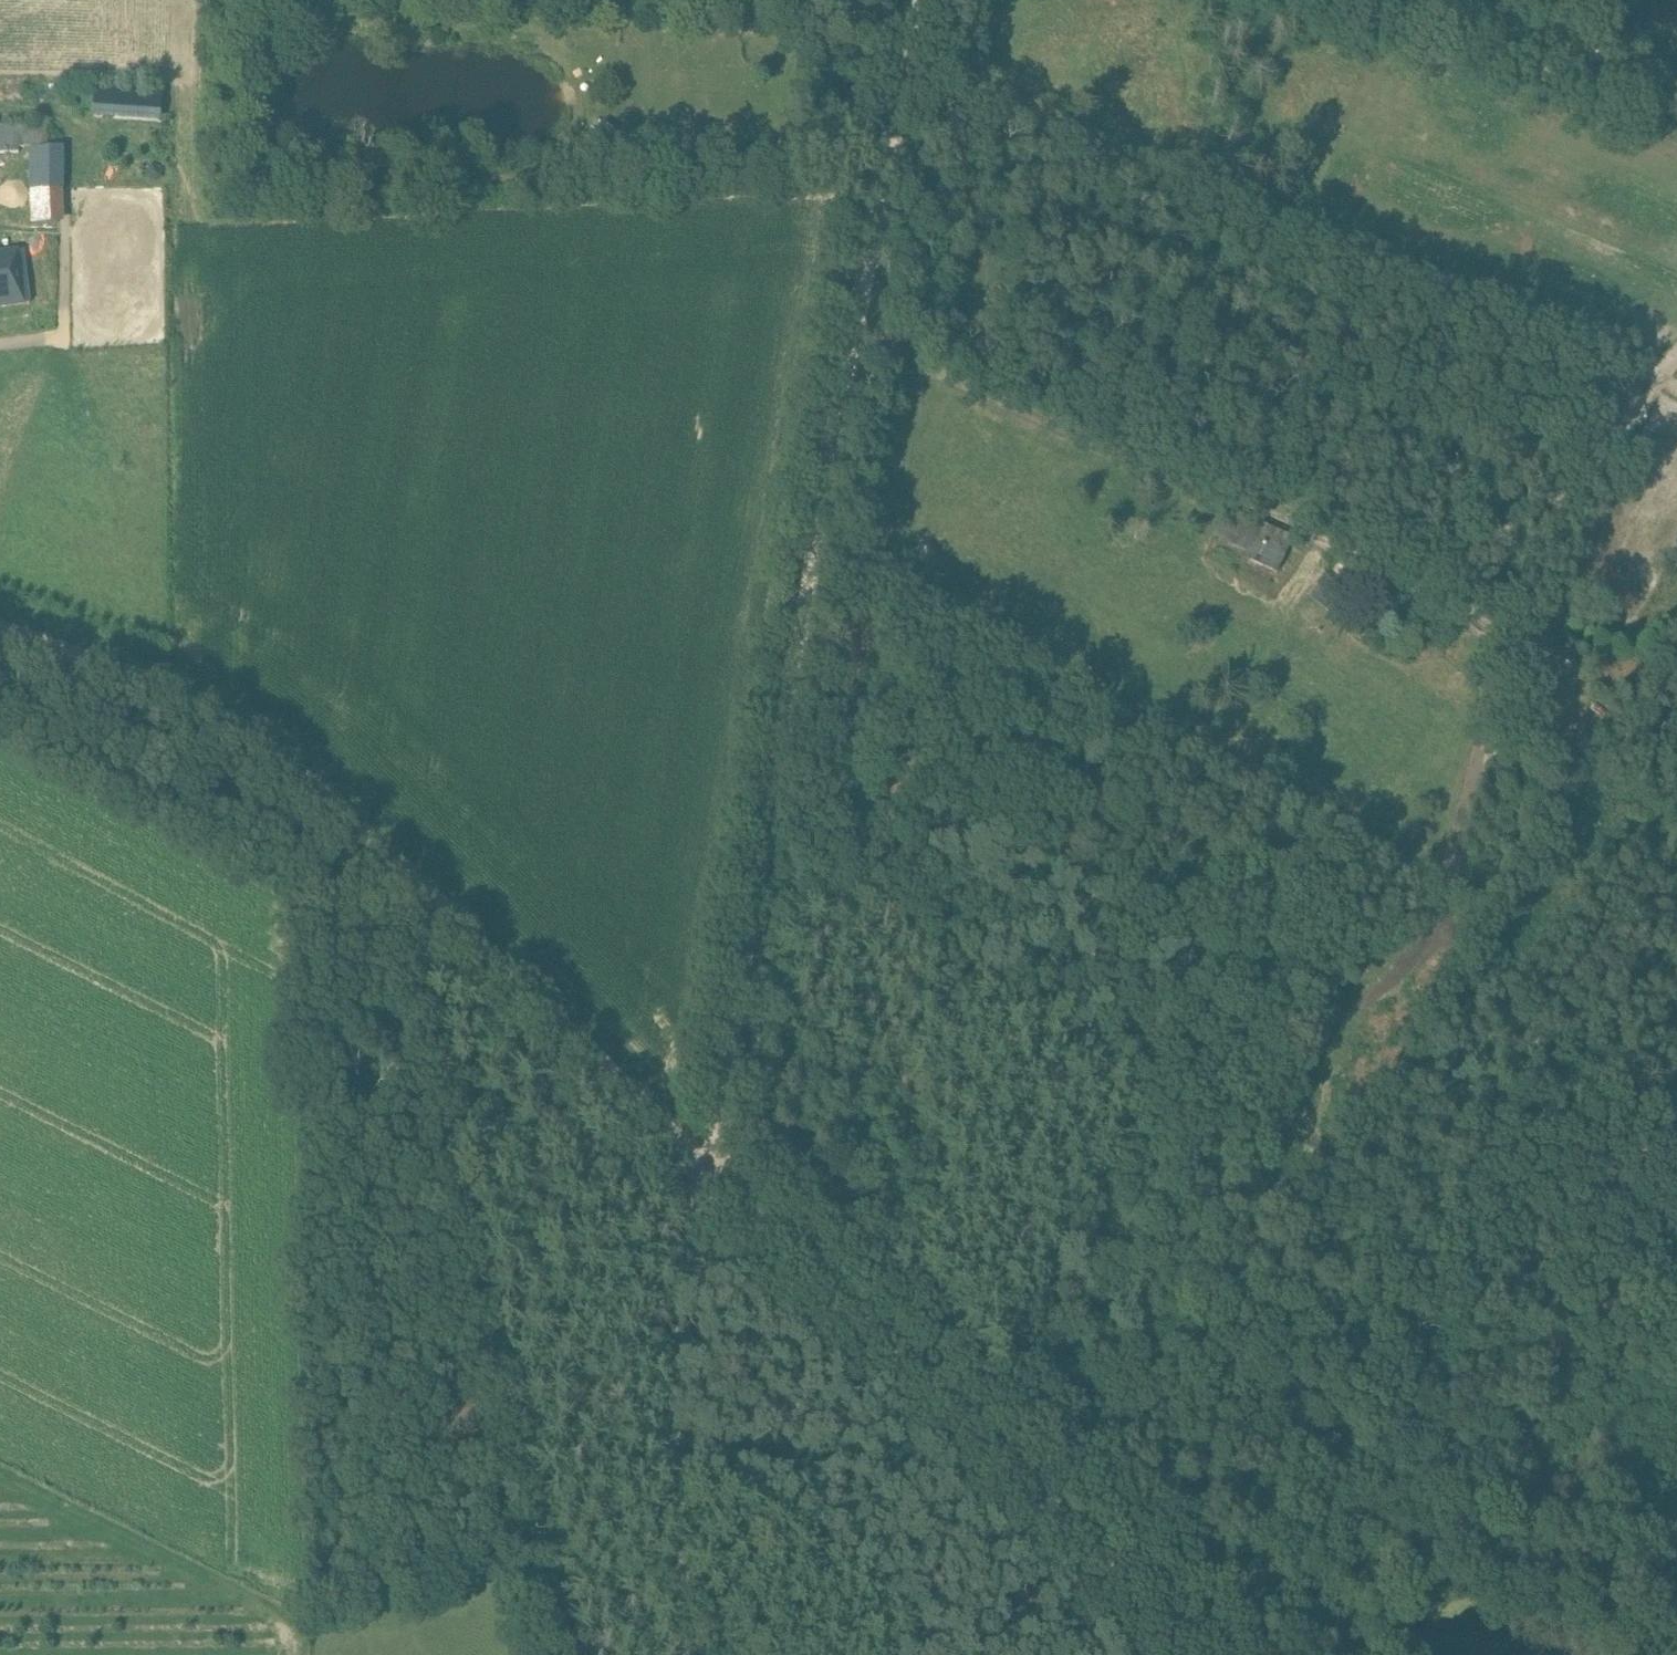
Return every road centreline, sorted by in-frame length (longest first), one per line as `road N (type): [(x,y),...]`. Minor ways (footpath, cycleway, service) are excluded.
road 1 (unclassified): [(686,1654),(674,1412),(706,1167),(311,776),(239,722),(0,630)]
road 2 (track): [(755,892),(919,0)]
road 3 (track): [(706,1167),(1199,1654)]
road 4 (track): [(706,1167),(755,892)]

